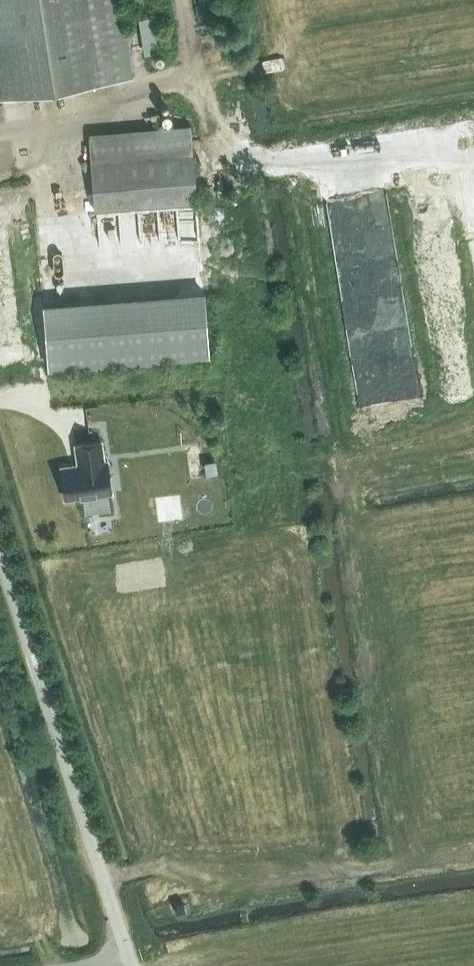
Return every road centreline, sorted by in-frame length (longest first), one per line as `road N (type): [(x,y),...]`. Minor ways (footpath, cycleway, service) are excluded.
road 1 (unclassified): [(131,960),(0,550)]

